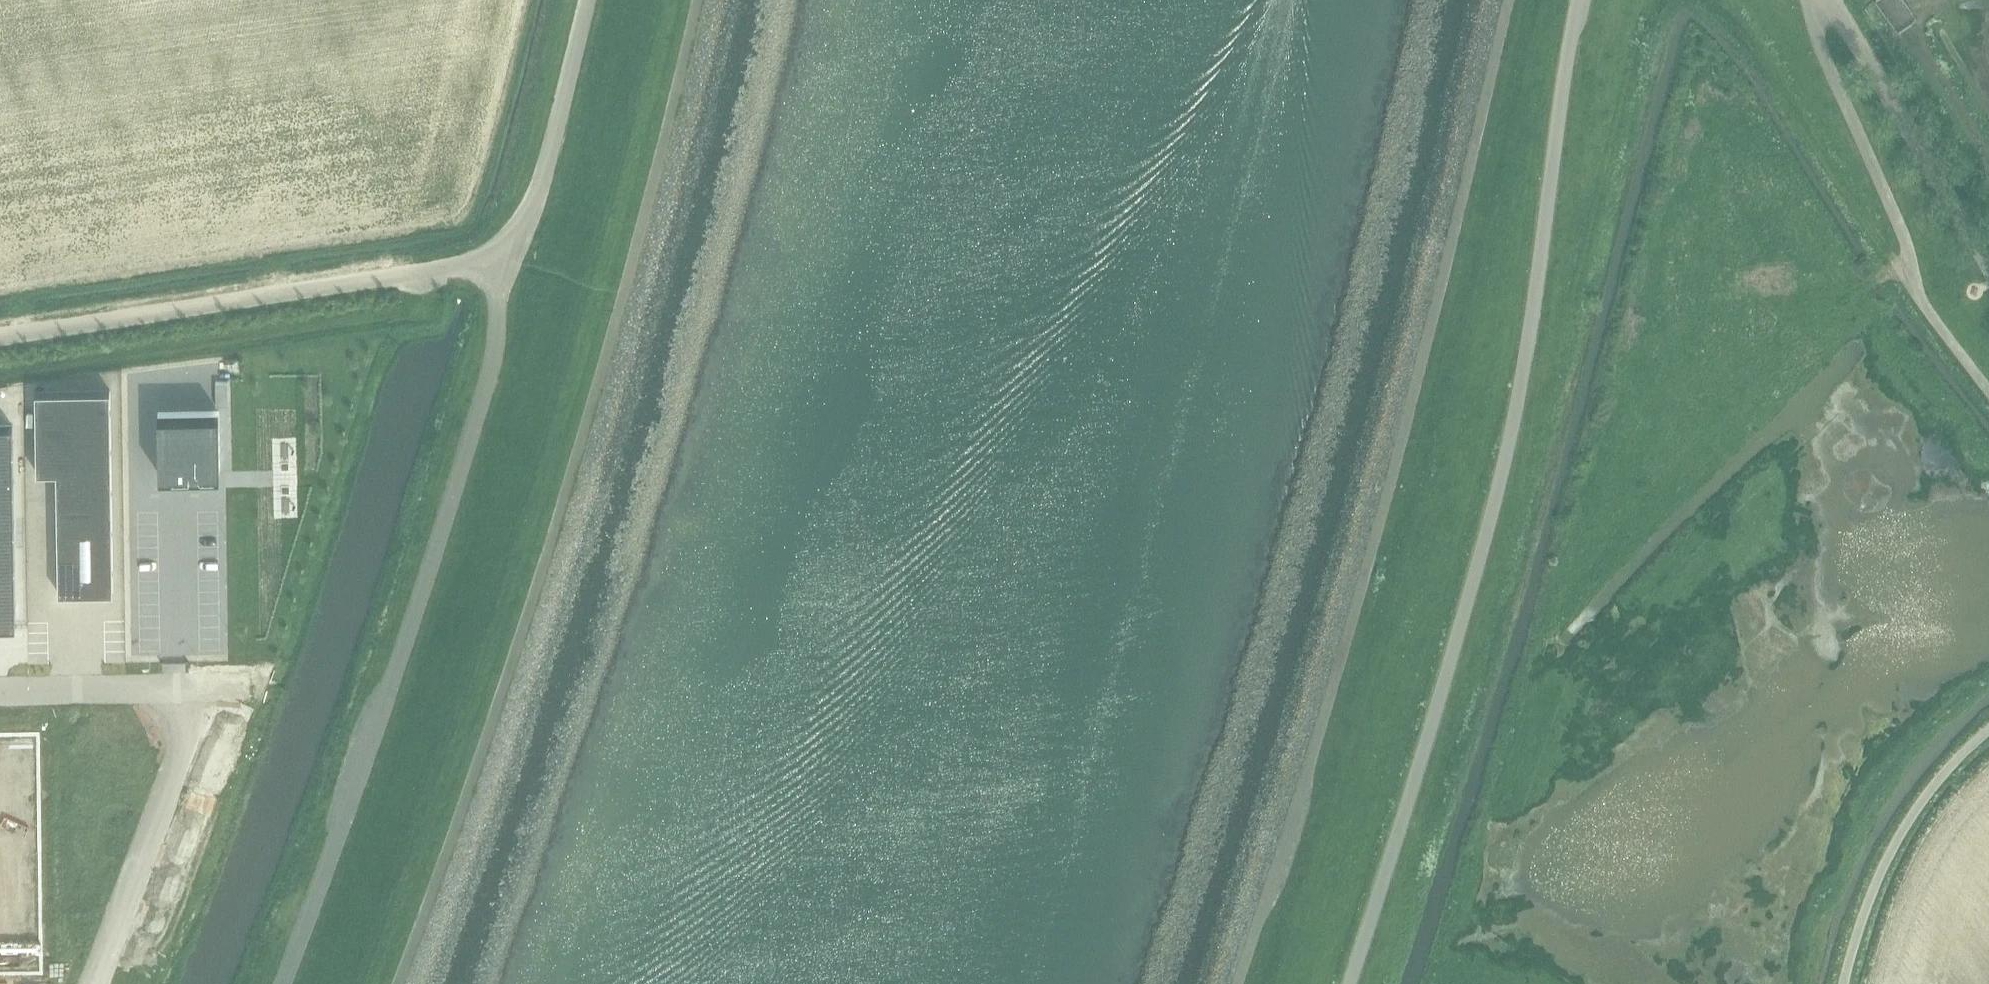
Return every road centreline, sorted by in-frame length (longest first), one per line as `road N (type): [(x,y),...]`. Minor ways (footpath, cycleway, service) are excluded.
road 1 (unclassified): [(1363,983),(1509,462),(1589,0)]
road 2 (unclassified): [(282,983),(461,466),(494,352),(500,261)]
road 3 (unclassified): [(0,334),(500,261)]
road 4 (unclassified): [(1988,392),(1937,324),(1910,270),(1818,0)]
road 5 (unclassified): [(186,690),(187,735),(85,983)]
road 6 (unclassified): [(1988,253),(1858,25),(1835,0)]
road 7 (unclassified): [(1843,983),(1874,886),(1904,828),(1935,785),(1988,735)]
road 8 (unclassified): [(500,261),(543,178),(586,0)]
road 9 (unclassified): [(0,692),(186,690)]

